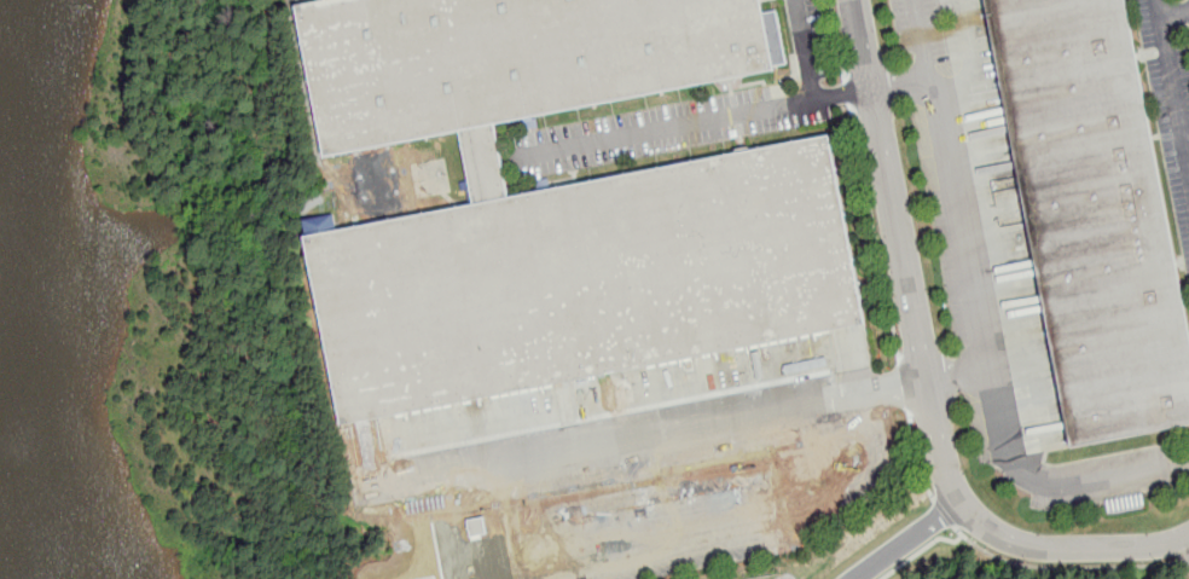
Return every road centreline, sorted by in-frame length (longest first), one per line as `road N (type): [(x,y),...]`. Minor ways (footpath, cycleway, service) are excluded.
road 1 (residential): [(874,85),(927,378),(950,481),(961,497),(986,526),(1020,544),(1071,554),(1158,549),(1188,538)]

